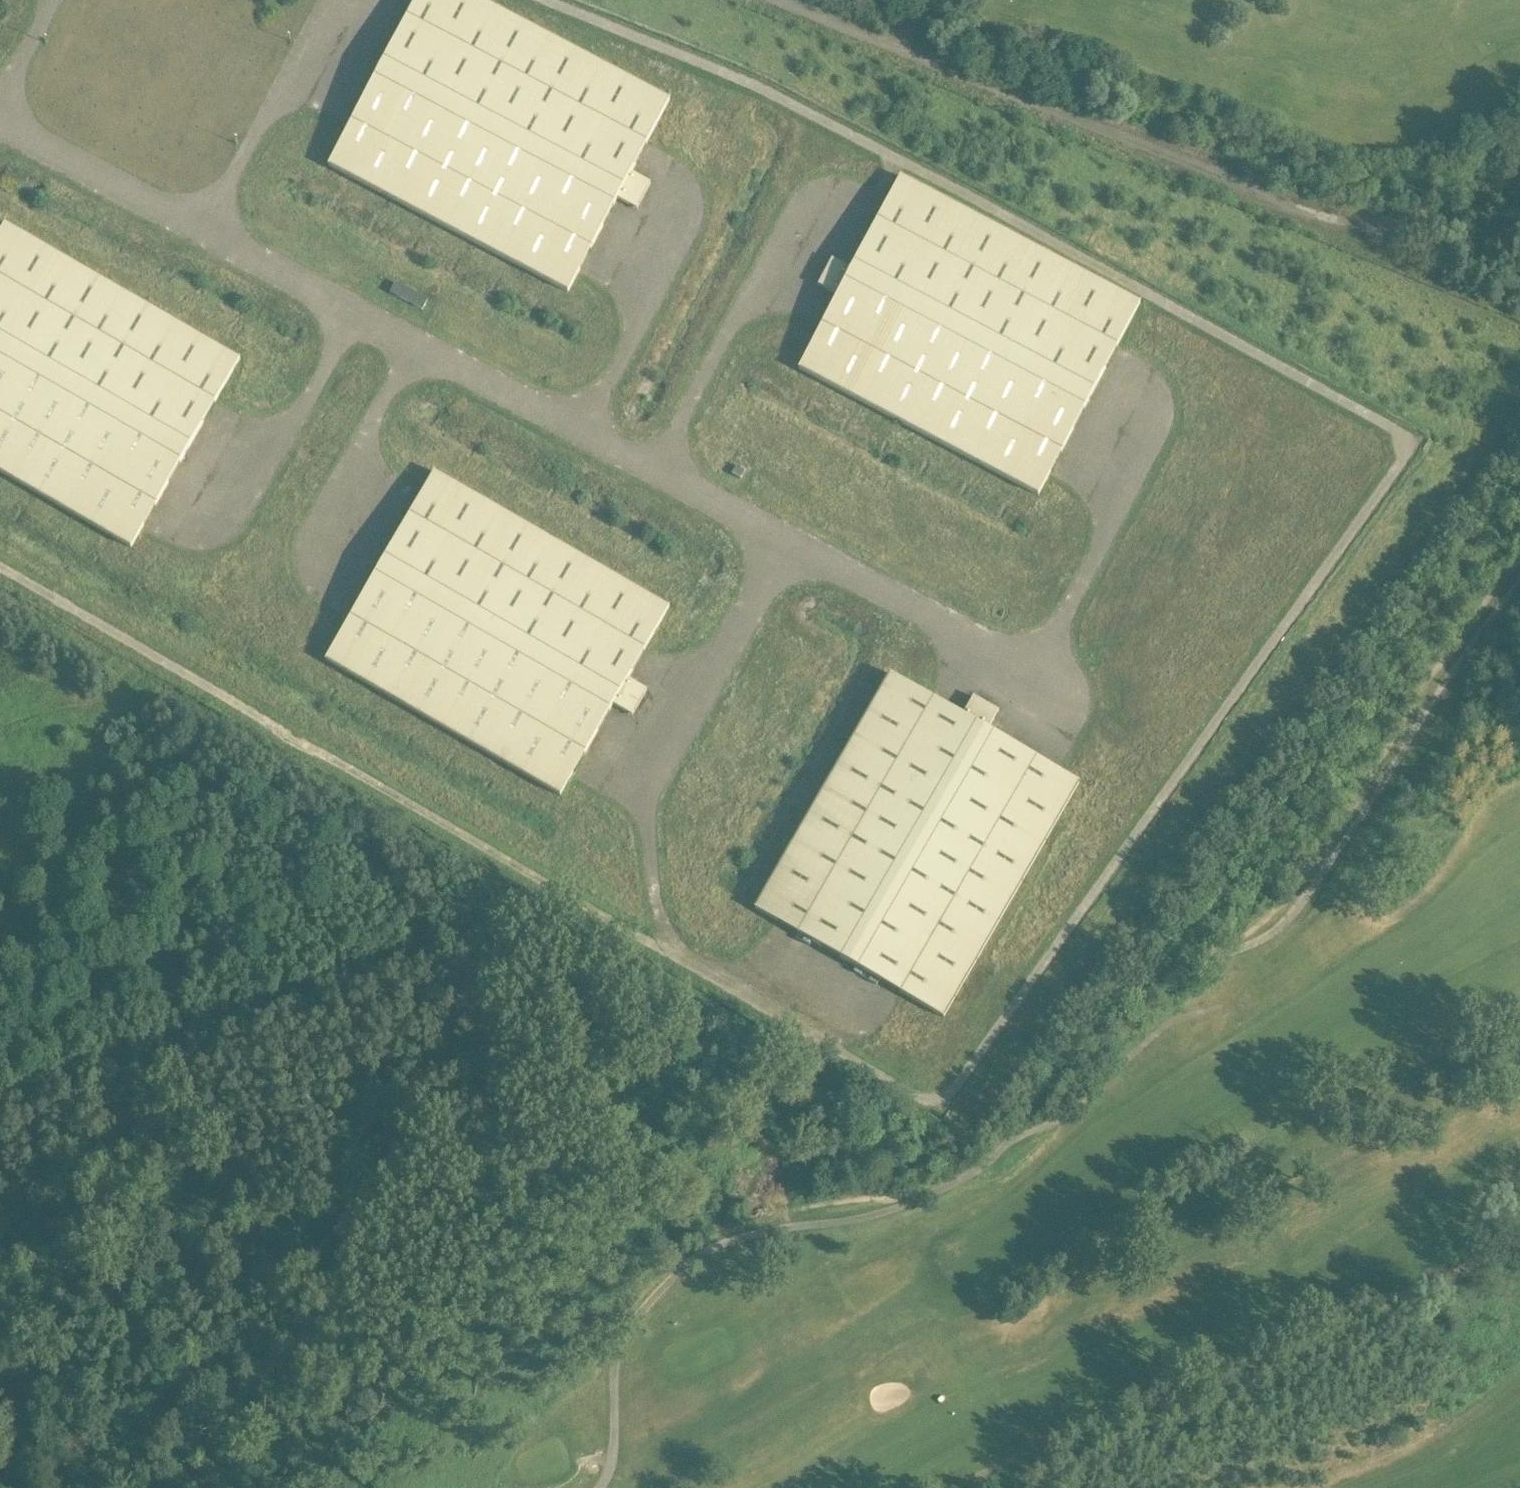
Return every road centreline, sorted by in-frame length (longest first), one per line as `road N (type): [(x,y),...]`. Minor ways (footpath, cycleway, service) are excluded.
road 1 (track): [(1519,186),(1475,218),(1437,230),(1396,235),(1339,223),(798,0)]

